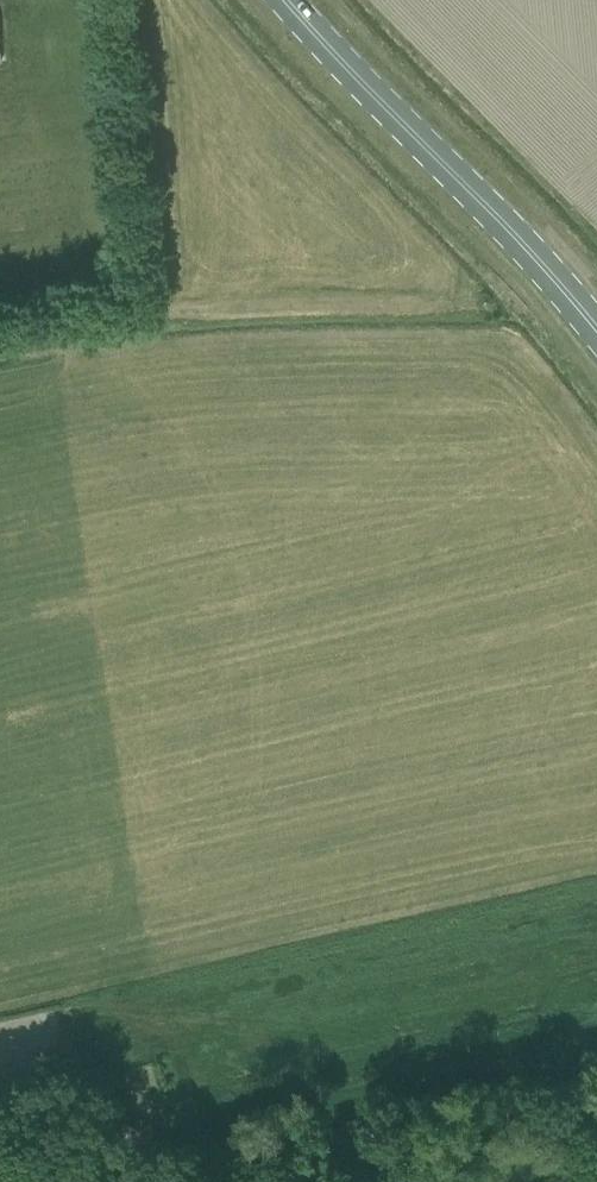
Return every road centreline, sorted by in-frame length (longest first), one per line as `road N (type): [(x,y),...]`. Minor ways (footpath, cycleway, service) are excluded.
road 1 (track): [(0,335),(214,309),(483,299)]
road 2 (primary): [(596,330),(287,0)]

